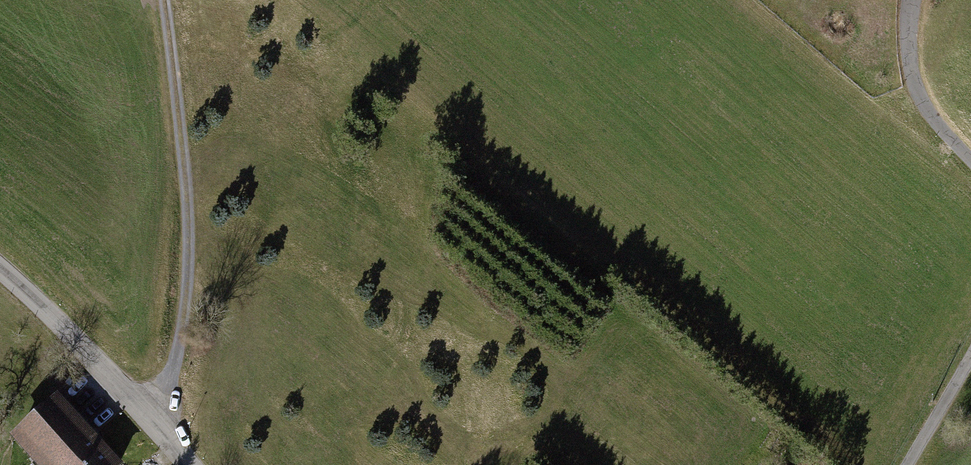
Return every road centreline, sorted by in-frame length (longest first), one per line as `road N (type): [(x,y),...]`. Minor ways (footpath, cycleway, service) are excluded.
road 1 (track): [(164,0),(184,162),(188,274),(175,364),(146,413)]
road 2 (tertiary): [(190,464),(0,267)]
road 3 (residential): [(970,159),(917,90),(907,53),(909,0)]
road 4 (residential): [(907,464),(970,356)]

